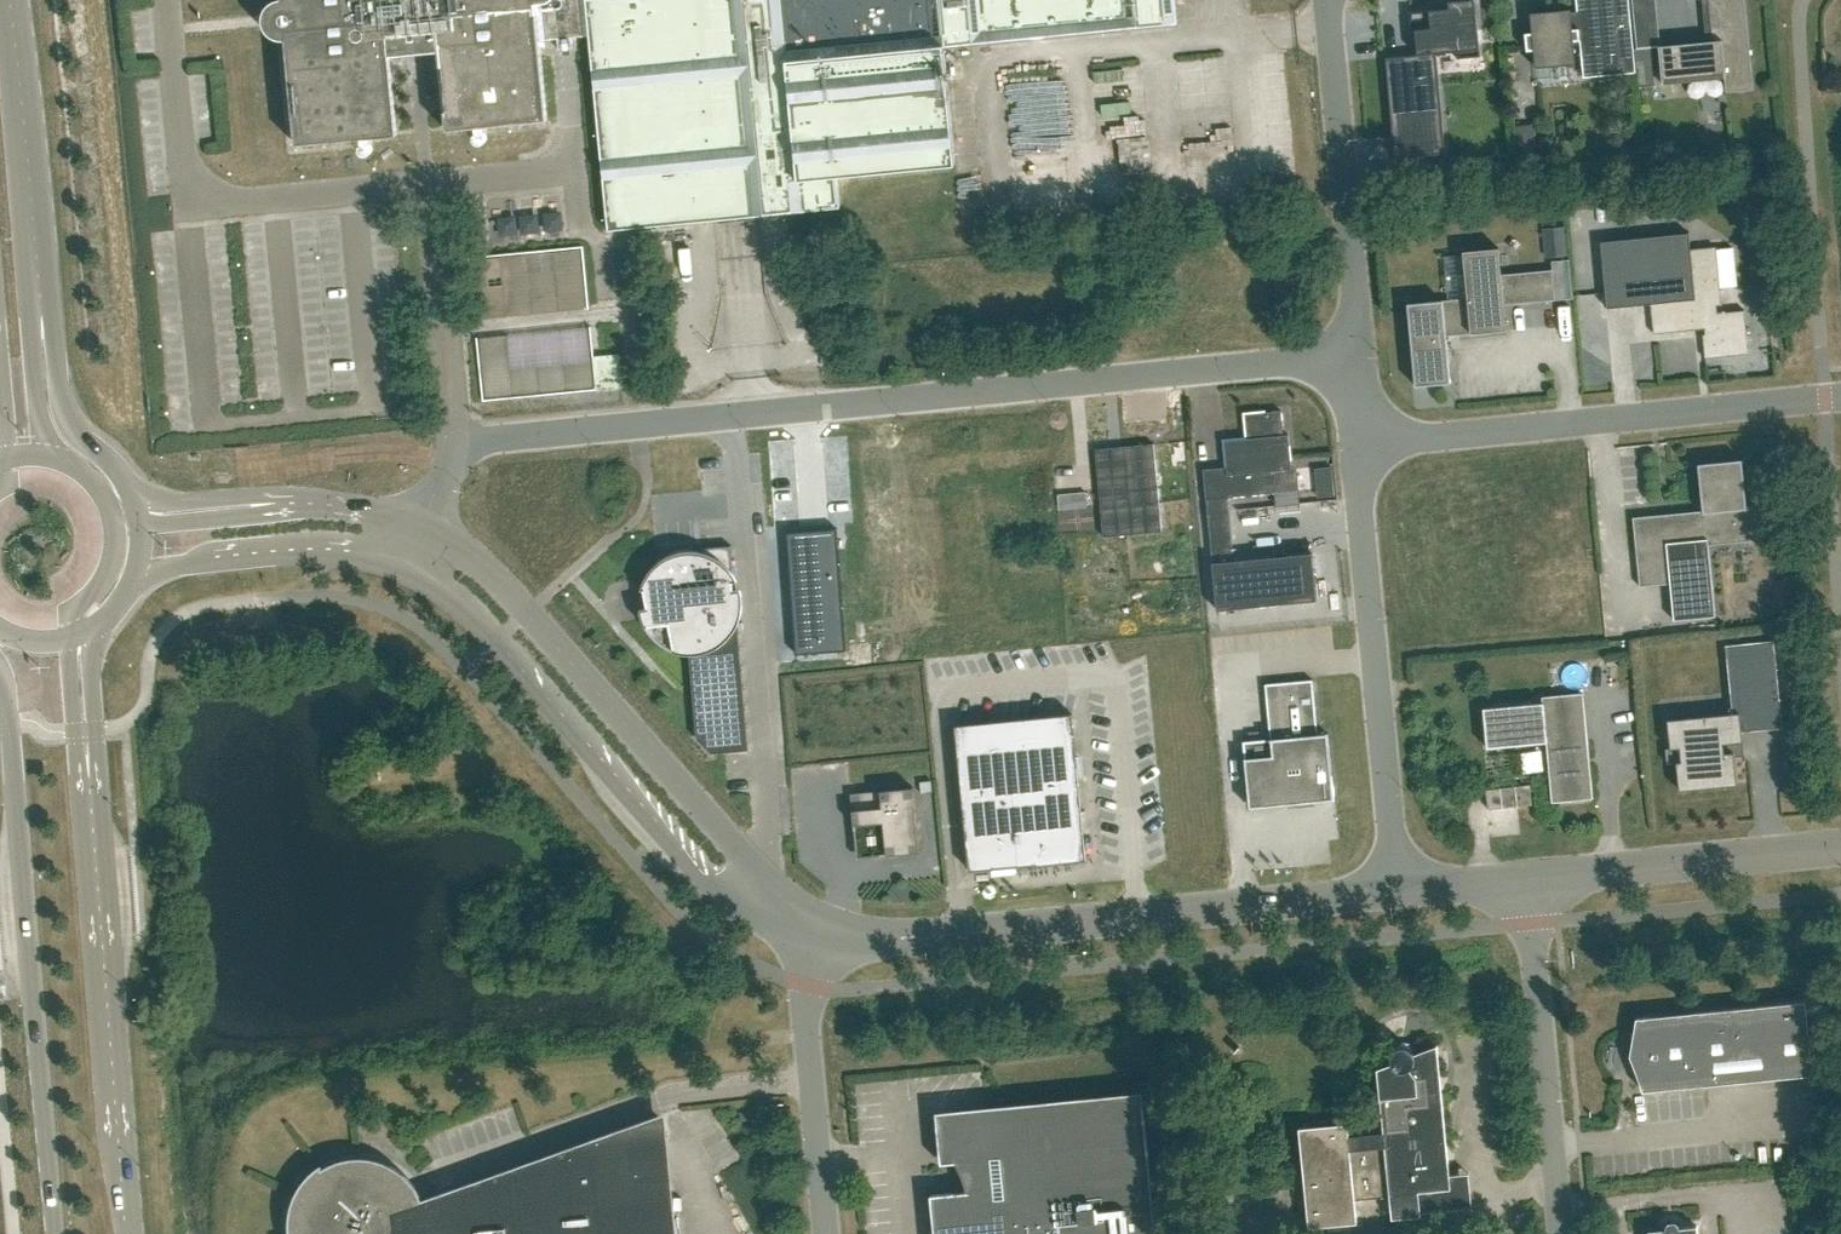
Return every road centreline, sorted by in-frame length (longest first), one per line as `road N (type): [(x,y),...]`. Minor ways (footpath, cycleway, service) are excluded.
road 1 (residential): [(418,524),(452,457),(478,441),(1359,356)]
road 2 (unclassified): [(1397,891),(911,937),(817,928)]
road 3 (secondary): [(0,675),(57,1233)]
road 4 (unclassified): [(758,908),(749,864),(526,610),(418,524)]
road 5 (unclassified): [(399,566),(465,606),(560,707),(697,877),(758,908)]
road 6 (residential): [(1357,445),(1840,398)]
road 7 (residential): [(1397,891),(1357,445)]
road 8 (secondary): [(131,1233),(92,823)]
road 9 (residential): [(1359,356),(1329,0)]
road 10 (unclassified): [(1529,879),(1563,1233)]
road 11 (unclassified): [(1840,847),(1529,879)]
road 12 (unclassified): [(829,1233),(805,1008),(817,928)]
road 13 (secondary): [(37,269),(7,0)]
road 14 (unclassified): [(136,576),(346,553),(399,566)]
road 15 (secondary): [(135,496),(115,462),(69,422),(53,312),(37,269)]
road 16 (secondary): [(92,823),(99,788),(90,630)]
road 17 (secondary): [(48,454),(39,434),(29,311),(37,269)]
road 18 (secondary): [(92,823),(82,789),(71,638)]
road 19 (unclassified): [(292,501),(170,504),(135,496)]
road 20 (unclassified): [(292,501),(262,515),(142,525)]
road 21 (secondary): [(71,638),(70,611),(113,562),(116,521)]
road 22 (unclassified): [(1529,879),(1397,891)]
road 23 (unclassified): [(418,524),(292,501)]

